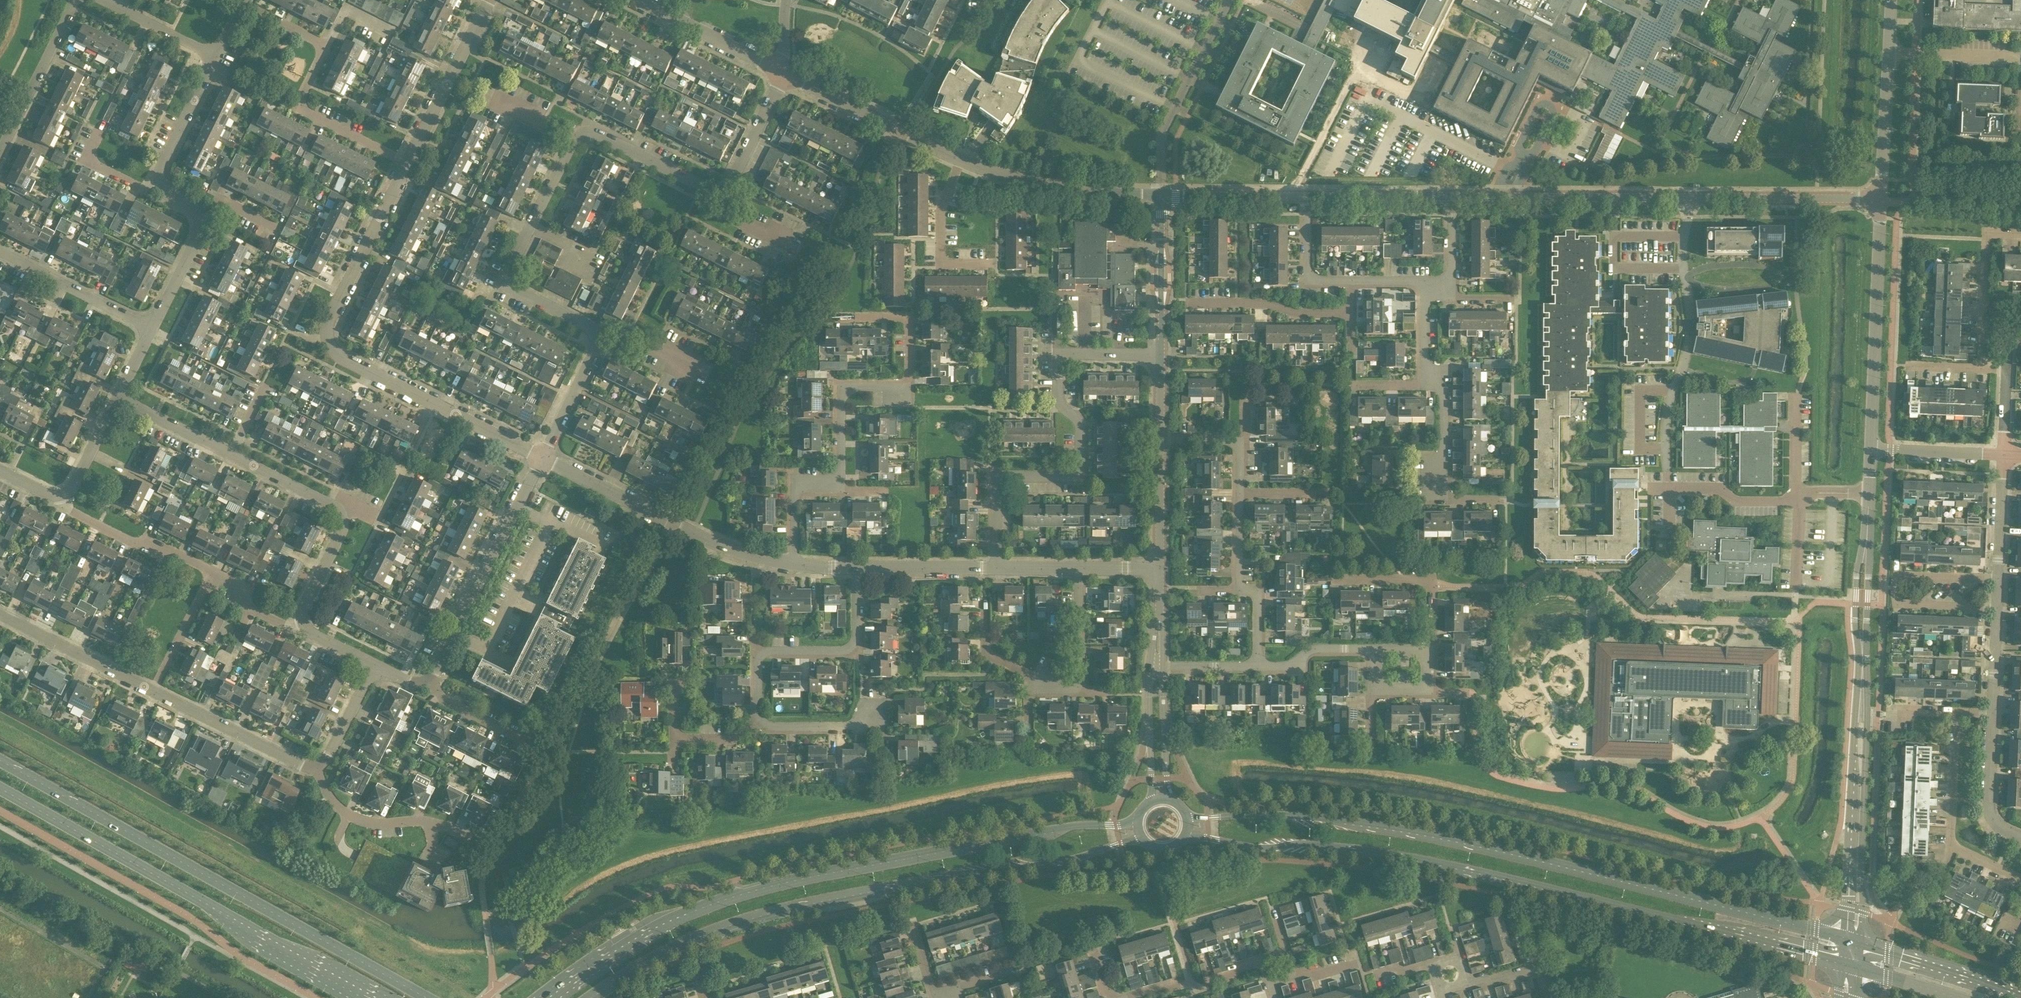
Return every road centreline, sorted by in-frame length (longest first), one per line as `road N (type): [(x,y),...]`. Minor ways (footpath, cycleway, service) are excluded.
road 1 (primary): [(1842,939),(1393,831),(1280,814),(1187,818)]
road 2 (primary): [(1185,837),(1404,857),(1840,961)]
road 3 (primary): [(1137,822),(1075,826),(719,900),(617,950),(546,997)]
road 4 (primary): [(592,997),(736,923),(1061,862),(1140,837)]
road 5 (primary): [(426,997),(0,761)]
road 6 (tertiary): [(545,457),(342,355),(334,343),(330,327),(407,160)]
road 7 (primary): [(0,788),(364,997)]
road 8 (residential): [(999,567),(1003,477),(1079,478),(1083,471),(1083,420),(1058,392),(1058,353)]
road 9 (residential): [(545,457),(598,344),(593,332),(508,285),(532,224)]
road 10 (residential): [(1668,487),(1667,415),(1691,321),(1682,253),(1692,198)]
road 11 (residential): [(839,480),(843,394),(906,389),(910,379),(909,318),(839,317)]
road 12 (tertiary): [(545,457),(692,533),(793,565)]
road 13 (residential): [(426,681),(545,457)]
road 14 (tertiary): [(1871,450),(1880,199)]
road 15 (tertiary): [(1859,944),(1862,699)]
road 16 (tertiary): [(1450,197),(1692,198)]
road 17 (tertiary): [(1862,699),(1842,939)]
road 18 (residential): [(757,722),(763,655),(852,647),(857,568)]
road 19 (residential): [(1997,609),(1896,603),(1894,588),(1910,574),(1998,580)]
road 20 (residential): [(2020,880),(1950,842),(1956,712)]
road 21 (tertiary): [(1862,699),(1869,494)]
road 22 (residential): [(1162,195),(1060,187),(964,159)]
road 23 (residential): [(964,159),(784,74)]
road 24 (residential): [(1240,492),(1240,591),(1257,591),(1257,666)]
road 25 (residential): [(1494,499),(1441,499),(1436,460),(1446,451),(1447,397),(1442,384),(1426,384)]
road 26 (residential): [(474,839),(446,824),(361,820),(331,798),(318,765)]
road 27 (tertiary): [(1692,198),(1880,199)]
road 28 (residential): [(407,160),(301,106),(327,44)]
road 29 (residential): [(318,765),(153,689)]
road 30 (tertiary): [(407,160),(489,0)]
road 31 (residential): [(212,572),(122,539),(67,508),(60,495)]
road 32 (residential): [(153,689),(0,612)]
road 33 (residential): [(152,328),(0,254)]
road 34 (residential): [(0,151),(75,0)]
road 35 (primary): [(2020,993),(1859,944)]
road 36 (residential): [(784,74),(634,0)]
road 37 (tertiary): [(1161,354),(1162,195)]
road 38 (residential): [(1082,690),(1036,680),(985,648),(985,597)]
road 39 (residential): [(1986,366),(1989,246),(1995,235),(2020,236)]
road 40 (residential): [(576,133),(722,192)]
road 41 (residential): [(1352,312),(1195,301)]
road 42 (residential): [(1346,579),(1426,579),(1430,651)]
road 43 (residential): [(991,263),(949,263),(943,253),(946,197),(964,159)]
road 44 (unclassified): [(1880,199),(1886,50)]
road 45 (tertiary): [(1162,195),(1308,195)]
road 46 (tertiary): [(1308,195),(1450,197)]
road 47 (tertiary): [(857,568),(999,567)]
road 48 (residential): [(159,183),(219,56)]
road 49 (residential): [(2020,837),(1997,825),(1988,808),(1992,713)]
road 50 (residential): [(1668,487),(1720,487),(1736,503),(1801,494)]
road 51 (residential): [(875,702),(874,725),(757,722)]
road 52 (tertiary): [(1173,802),(1163,667)]
road 53 (tertiary): [(1150,667),(1151,802)]
road 54 (residential): [(722,192),(738,178),(784,74)]
road 55 (unclassified): [(2020,55),(1886,50)]
road 56 (residential): [(2005,454),(1871,450)]
road 57 (residential): [(99,0),(219,56)]
road 58 (residential): [(153,689),(212,572)]
road 59 (residential): [(1159,441),(1239,441),(1240,492)]
road 60 (residential): [(236,454),(120,396)]
road 61 (residential): [(350,512),(236,454)]
road 62 (tertiary): [(1160,568),(1159,441)]
road 63 (residential): [(536,743),(426,681)]
road 64 (residential): [(1998,580),(2005,454)]
road 65 (residential): [(1352,280),(1308,274),(1308,195)]
road 66 (residential): [(1082,690),(1081,567)]
road 67 (residential): [(1257,666),(1291,667),(1315,651),(1374,651)]
road 68 (residential): [(152,328),(204,218)]
road 69 (residential): [(793,565),(796,487),(839,480)]

